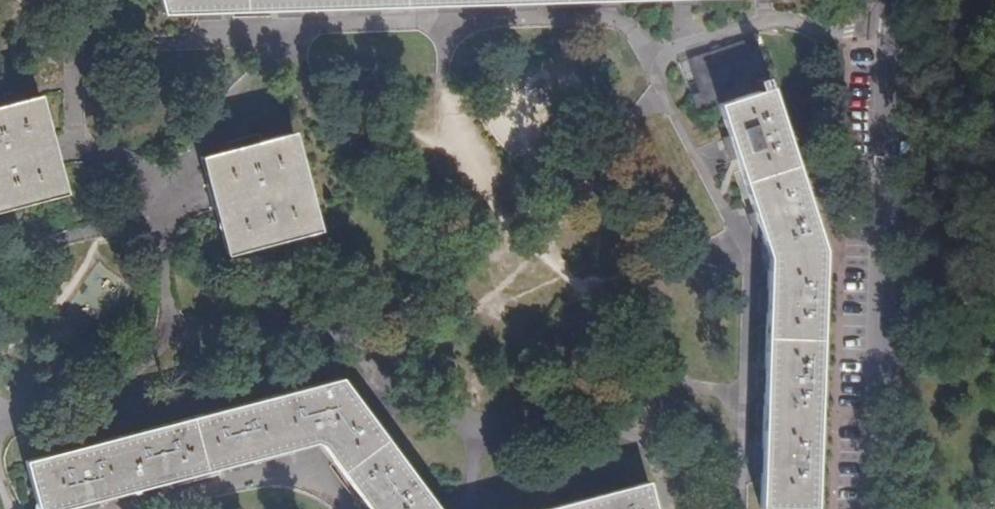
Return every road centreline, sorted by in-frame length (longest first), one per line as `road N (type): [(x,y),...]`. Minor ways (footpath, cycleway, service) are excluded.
road 1 (residential): [(884,0),(877,508)]

